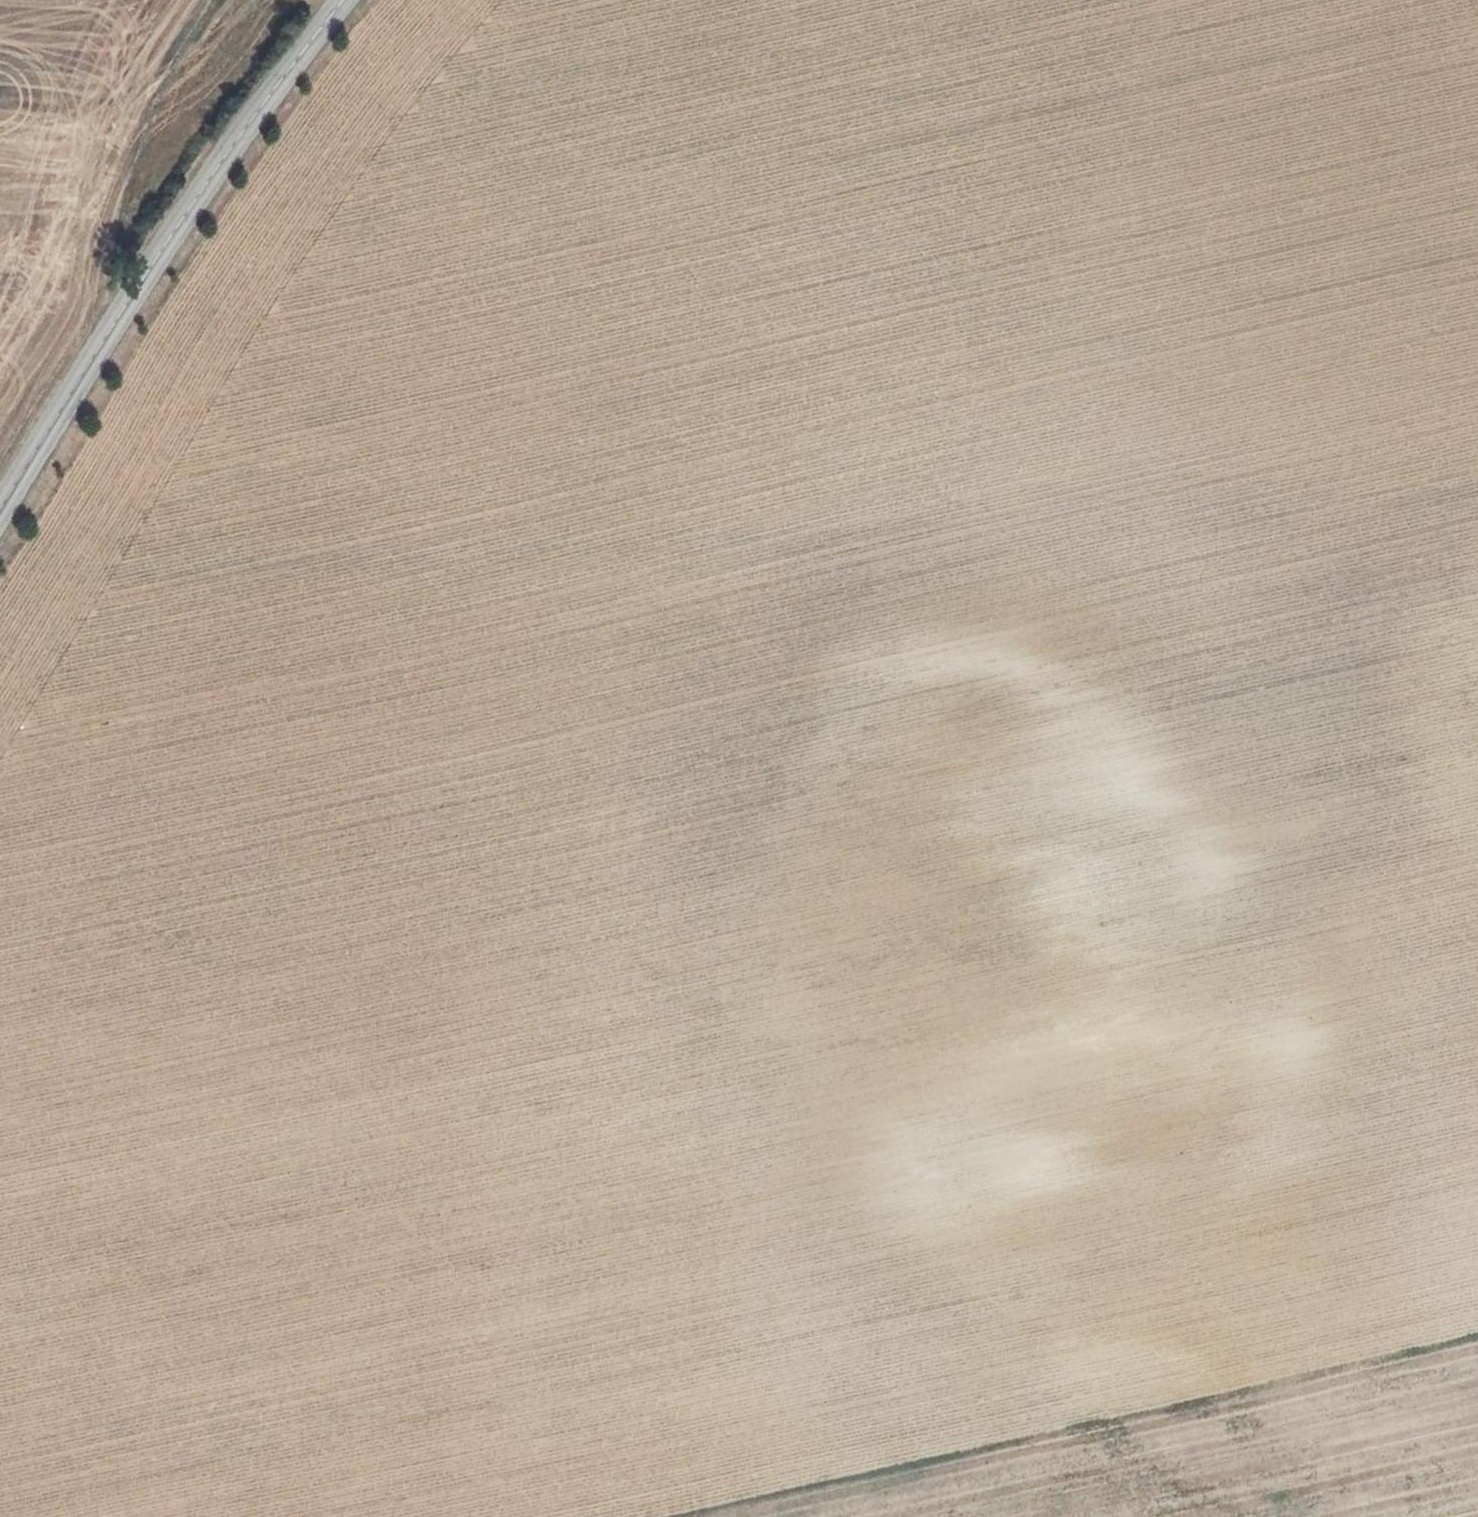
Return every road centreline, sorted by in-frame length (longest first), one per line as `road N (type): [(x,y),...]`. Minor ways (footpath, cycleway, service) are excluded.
road 1 (unclassified): [(0,493),(313,0)]

